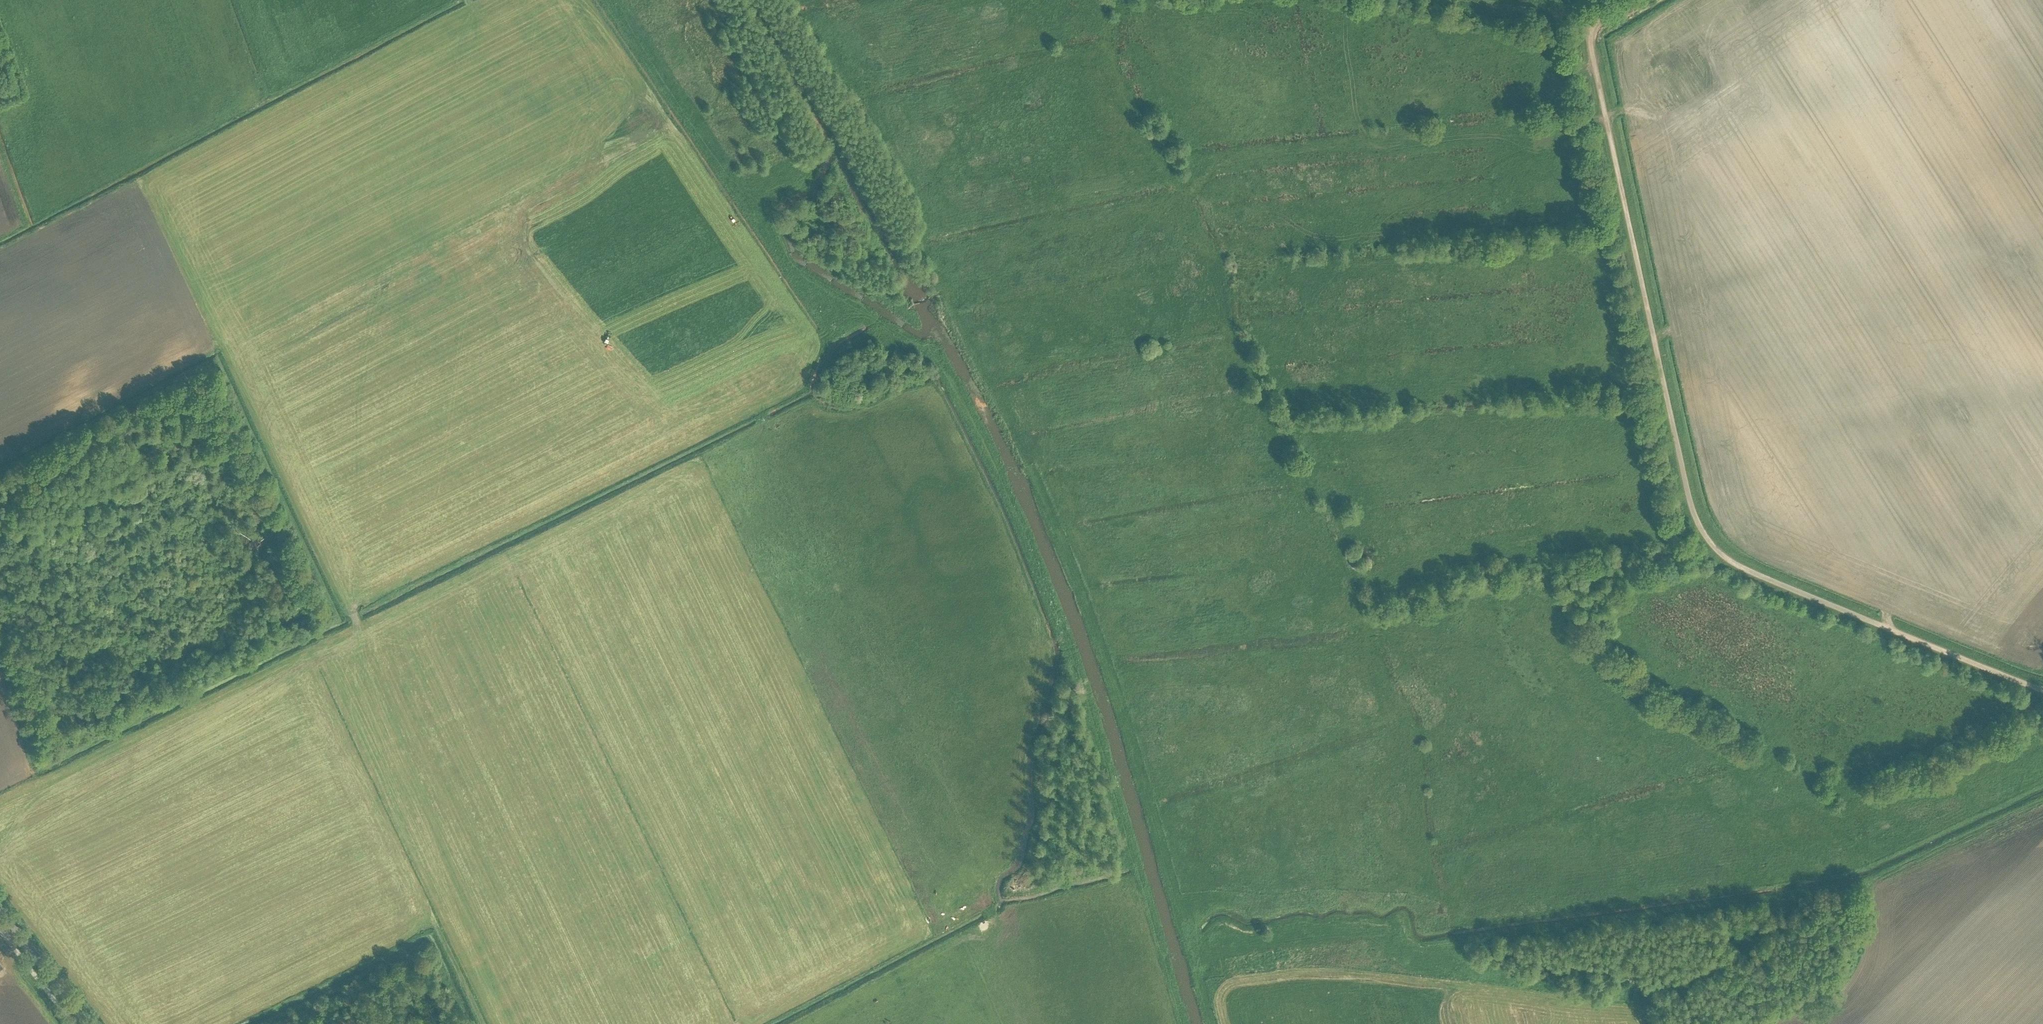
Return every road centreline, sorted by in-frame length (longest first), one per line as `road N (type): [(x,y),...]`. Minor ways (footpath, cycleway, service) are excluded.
road 1 (track): [(1183,1023),(1065,633),(1021,520),(947,371),(792,269),(621,0)]
road 2 (unclassified): [(2042,691),(1751,571),(1711,542),(1692,506),(1596,76)]
road 3 (track): [(1008,495),(1031,484),(1101,661),(1209,1023)]
road 4 (tertiary): [(0,909),(89,1023)]

